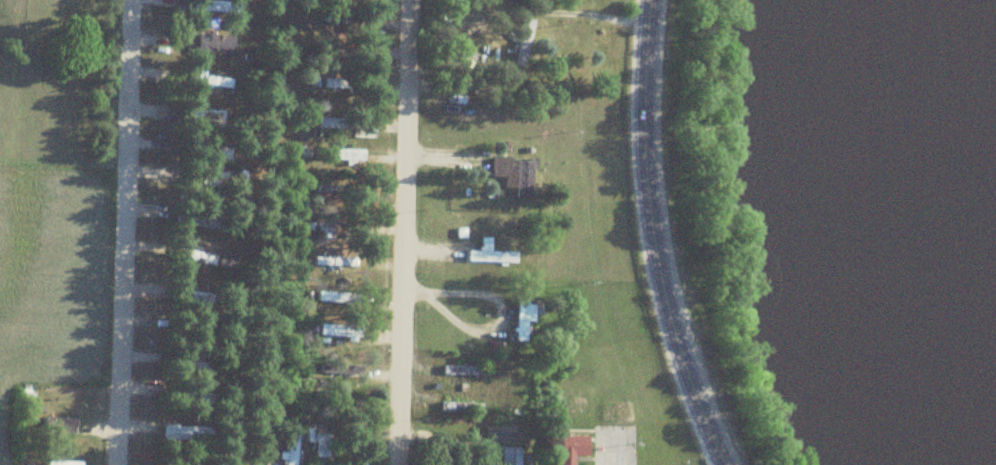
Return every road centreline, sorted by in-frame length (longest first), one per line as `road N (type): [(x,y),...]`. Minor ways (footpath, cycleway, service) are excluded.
road 1 (tertiary): [(723,464),(687,387),(644,186),(649,0)]
road 2 (residential): [(119,464),(134,0)]
road 3 (residential): [(406,0),(393,464)]

